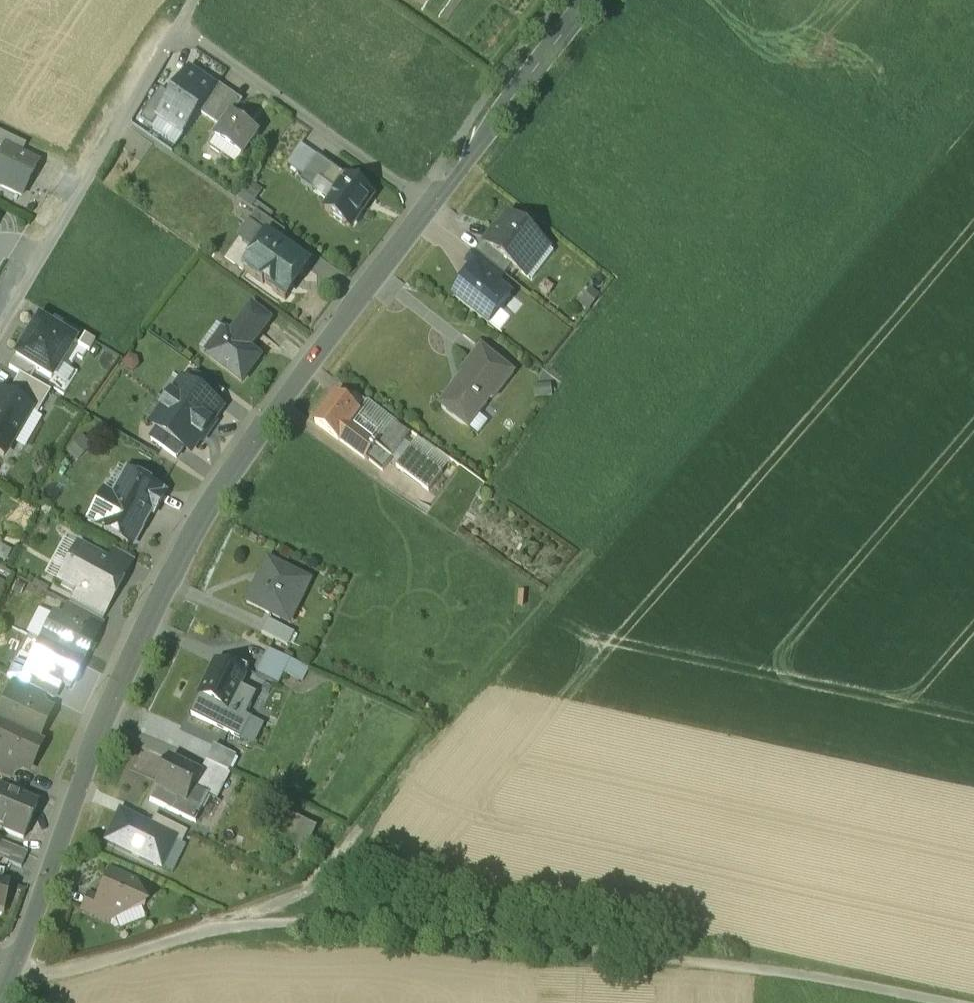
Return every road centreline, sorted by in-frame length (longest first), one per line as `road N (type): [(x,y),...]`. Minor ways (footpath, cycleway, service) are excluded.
road 1 (track): [(247,912),(313,877),(973,117)]
road 2 (track): [(13,962),(49,970),(97,963),(247,912),(257,922),(338,918),(785,974),(940,1002)]
road 3 (residential): [(13,962),(179,551),(308,361),(430,206)]
road 4 (unclassified): [(0,316),(85,167),(180,27)]
road 5 (residential): [(180,27),(430,206)]
road 6 (residential): [(430,206),(592,0)]

